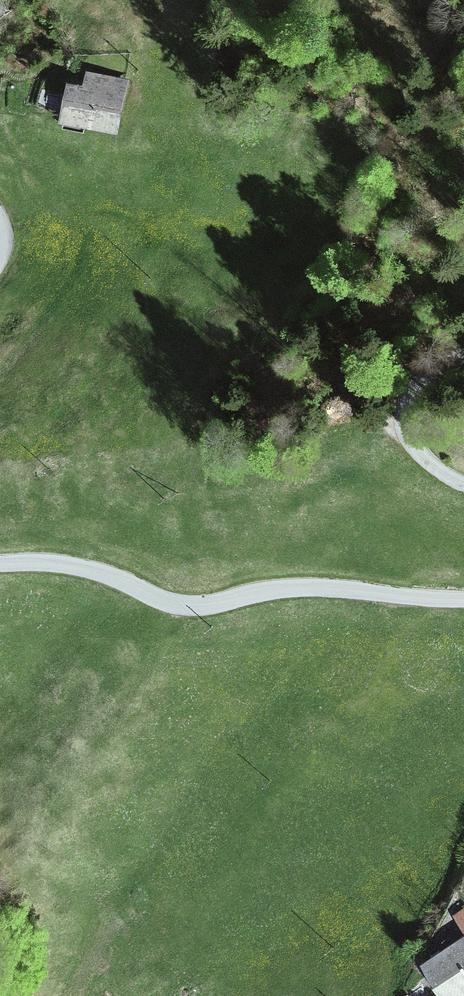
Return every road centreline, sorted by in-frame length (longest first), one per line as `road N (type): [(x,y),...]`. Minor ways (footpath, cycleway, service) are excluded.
road 1 (residential): [(117,580),(193,605),(290,587),(463,598)]
road 2 (track): [(463,355),(420,384),(407,410),(414,443),(463,483)]

